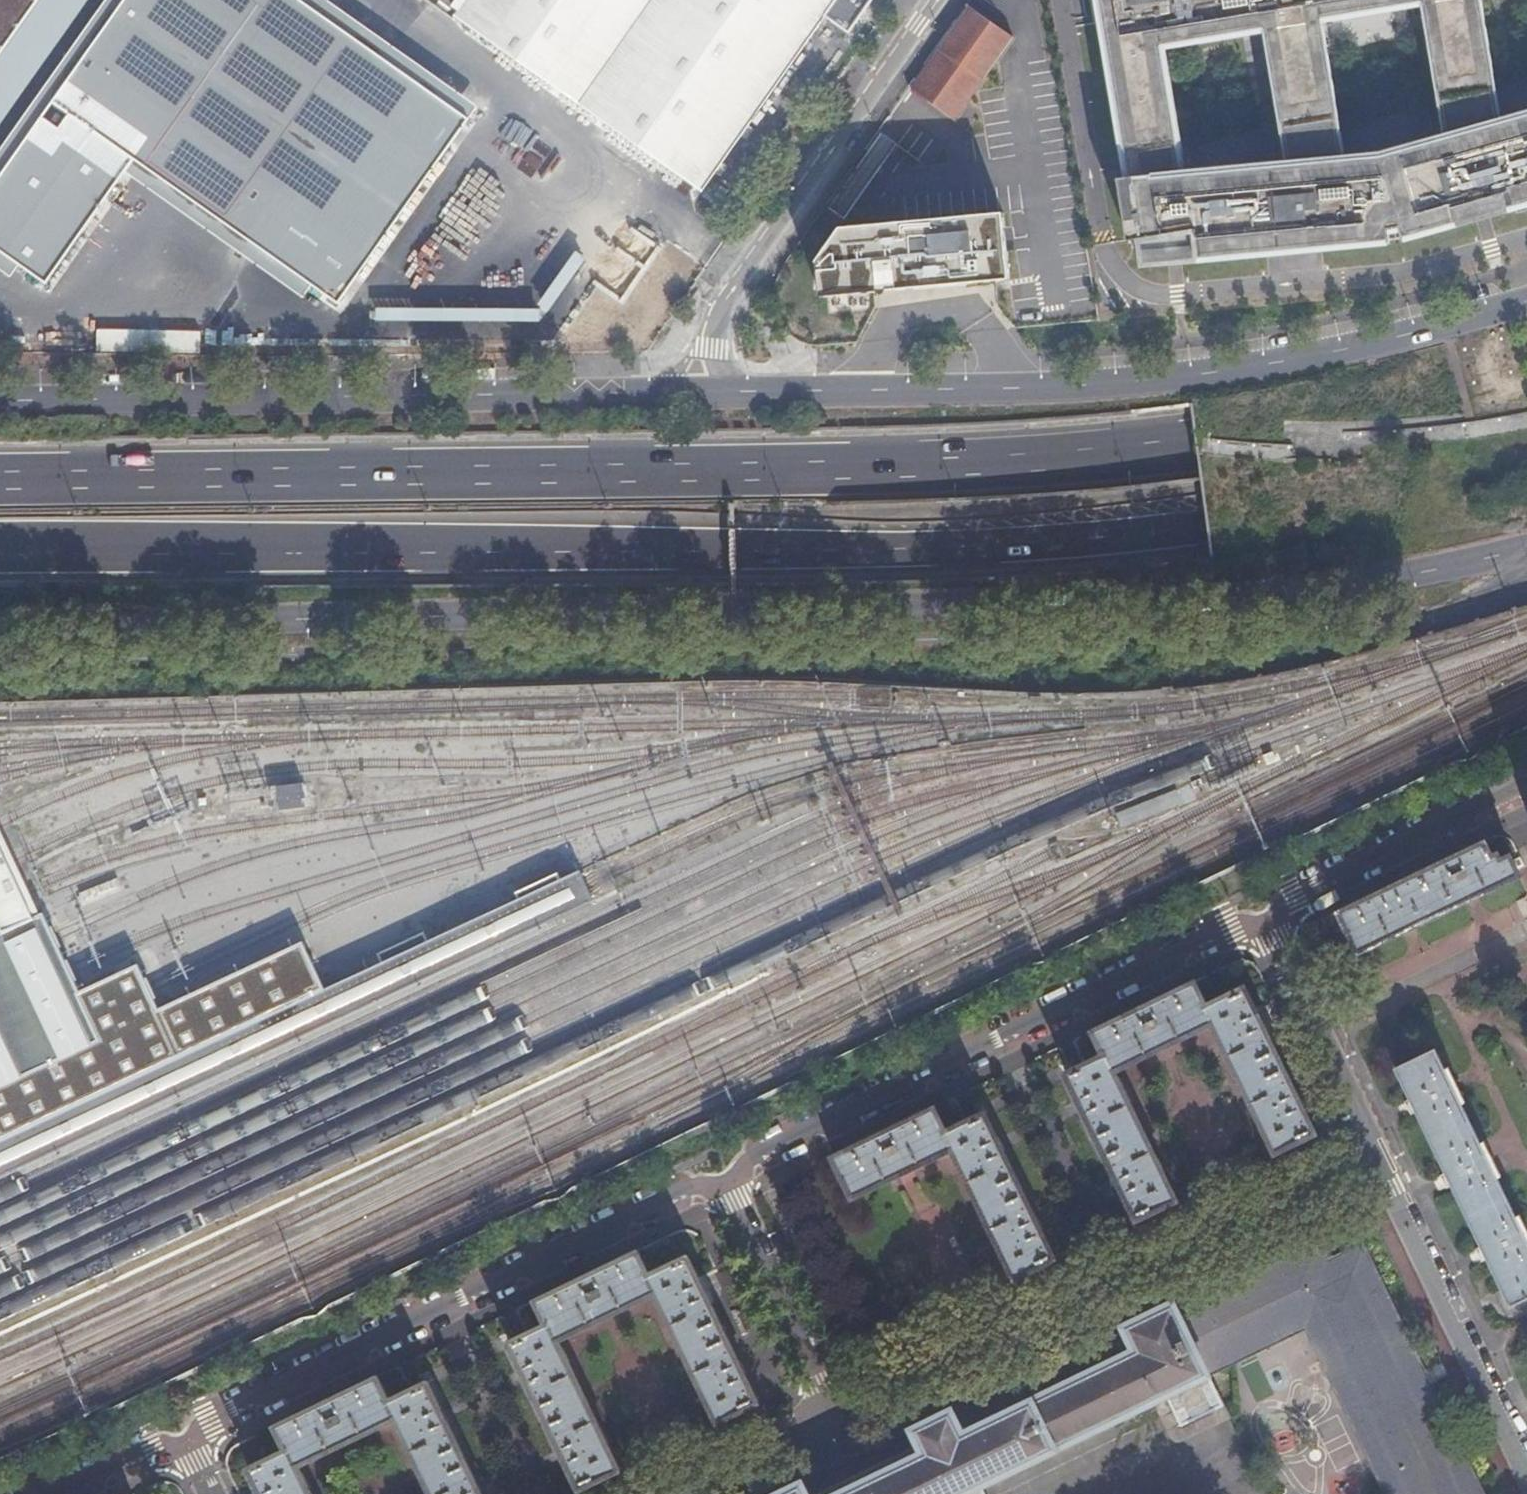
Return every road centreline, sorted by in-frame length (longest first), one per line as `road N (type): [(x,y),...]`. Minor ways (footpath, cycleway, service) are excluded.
road 1 (tertiary): [(1526,304),(1226,375),(1084,389),(0,402)]
road 2 (motorway): [(1526,380),(1197,448),(971,466),(0,480)]
road 3 (motorway): [(0,550),(1041,542),(1203,527),(1526,463)]
road 4 (tertiary): [(0,628),(1110,610),(1304,593),(1526,554)]
road 5 (residential): [(1268,928),(1230,926),(766,1148),(726,1189)]
road 6 (residential): [(830,1412),(1382,1158)]
road 7 (residential): [(726,1189),(684,1189),(209,1419),(189,1446)]
road 8 (residential): [(1382,1158),(1391,1193),(1526,1470)]
road 9 (residential): [(1526,784),(1296,898),(1268,928)]
road 10 (residential): [(1268,928),(1382,1158)]
road 11 (residential): [(726,1189),(830,1412)]
road 12 (residential): [(658,1493),(830,1412)]
road 13 (residential): [(189,1446),(149,1449),(56,1493)]

